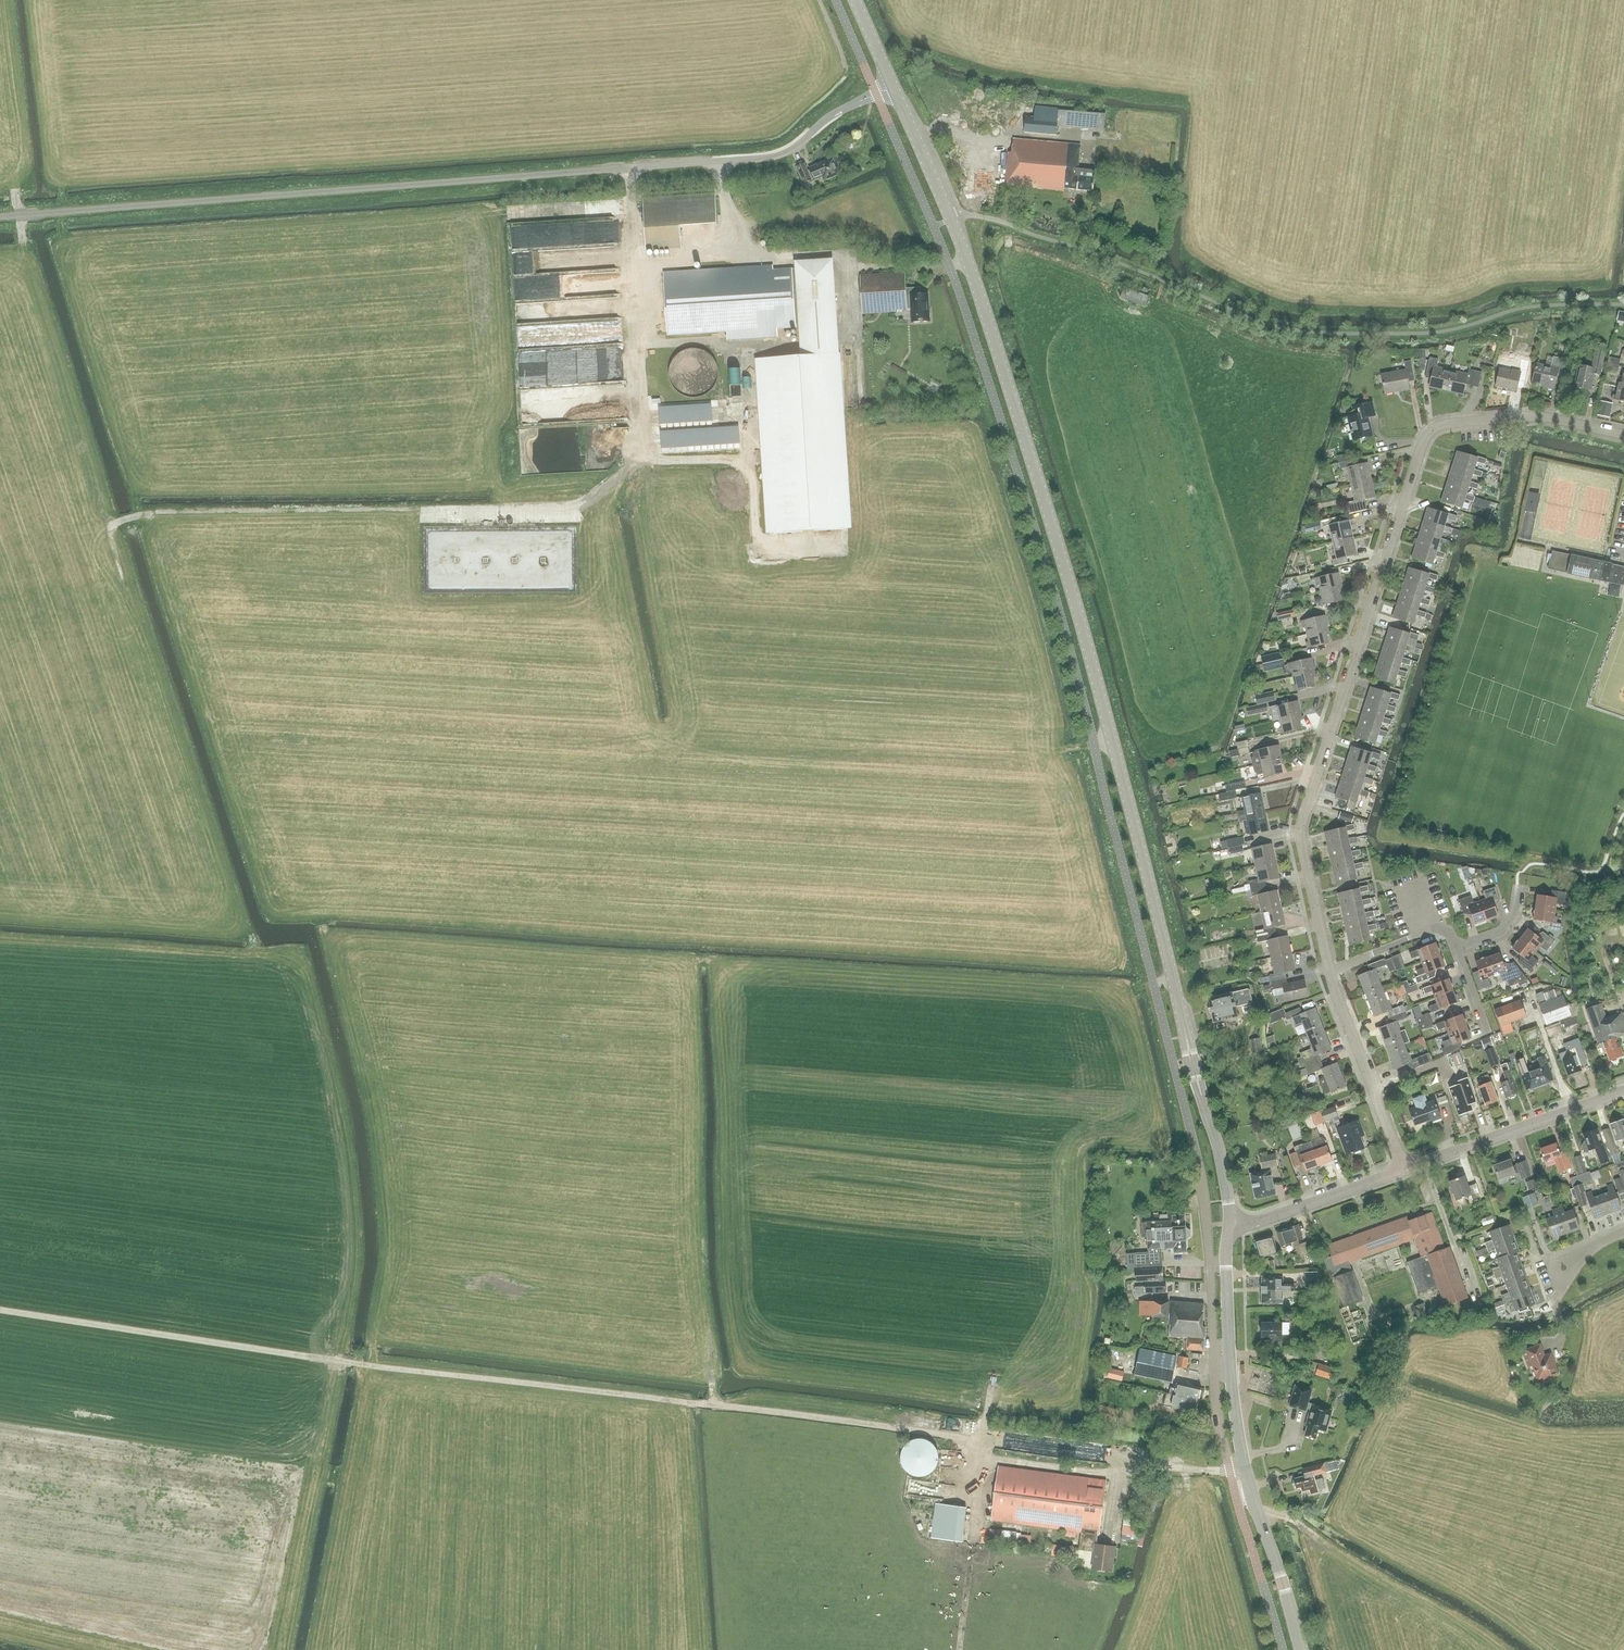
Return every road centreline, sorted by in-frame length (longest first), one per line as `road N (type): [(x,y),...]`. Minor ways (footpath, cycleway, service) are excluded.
road 1 (track): [(982,1458),(956,1437),(898,1428),(372,1366),(0,1310)]
road 2 (secondary): [(1185,1028),(1035,468),(964,251),(892,87)]
road 3 (unclassified): [(0,216),(765,158),(892,87)]
road 4 (residential): [(1330,970),(1301,828),(1426,438),(1449,423),(1536,417),(1623,434)]
road 5 (track): [(113,524),(159,512),(563,507),(588,500),(640,461),(755,459)]
road 6 (track): [(759,528),(748,344),(633,346),(640,461)]
road 7 (secondary): [(1302,1649),(1245,1468),(1231,1367)]
road 8 (tertiary): [(1404,1170),(1623,1091)]
road 9 (unclassified): [(1404,1170),(1330,970)]
road 10 (tertiary): [(1230,1224),(1404,1170)]
road 11 (residential): [(1457,947),(1438,928),(1330,970)]
road 12 (secondary): [(1230,1224),(1205,1106)]

